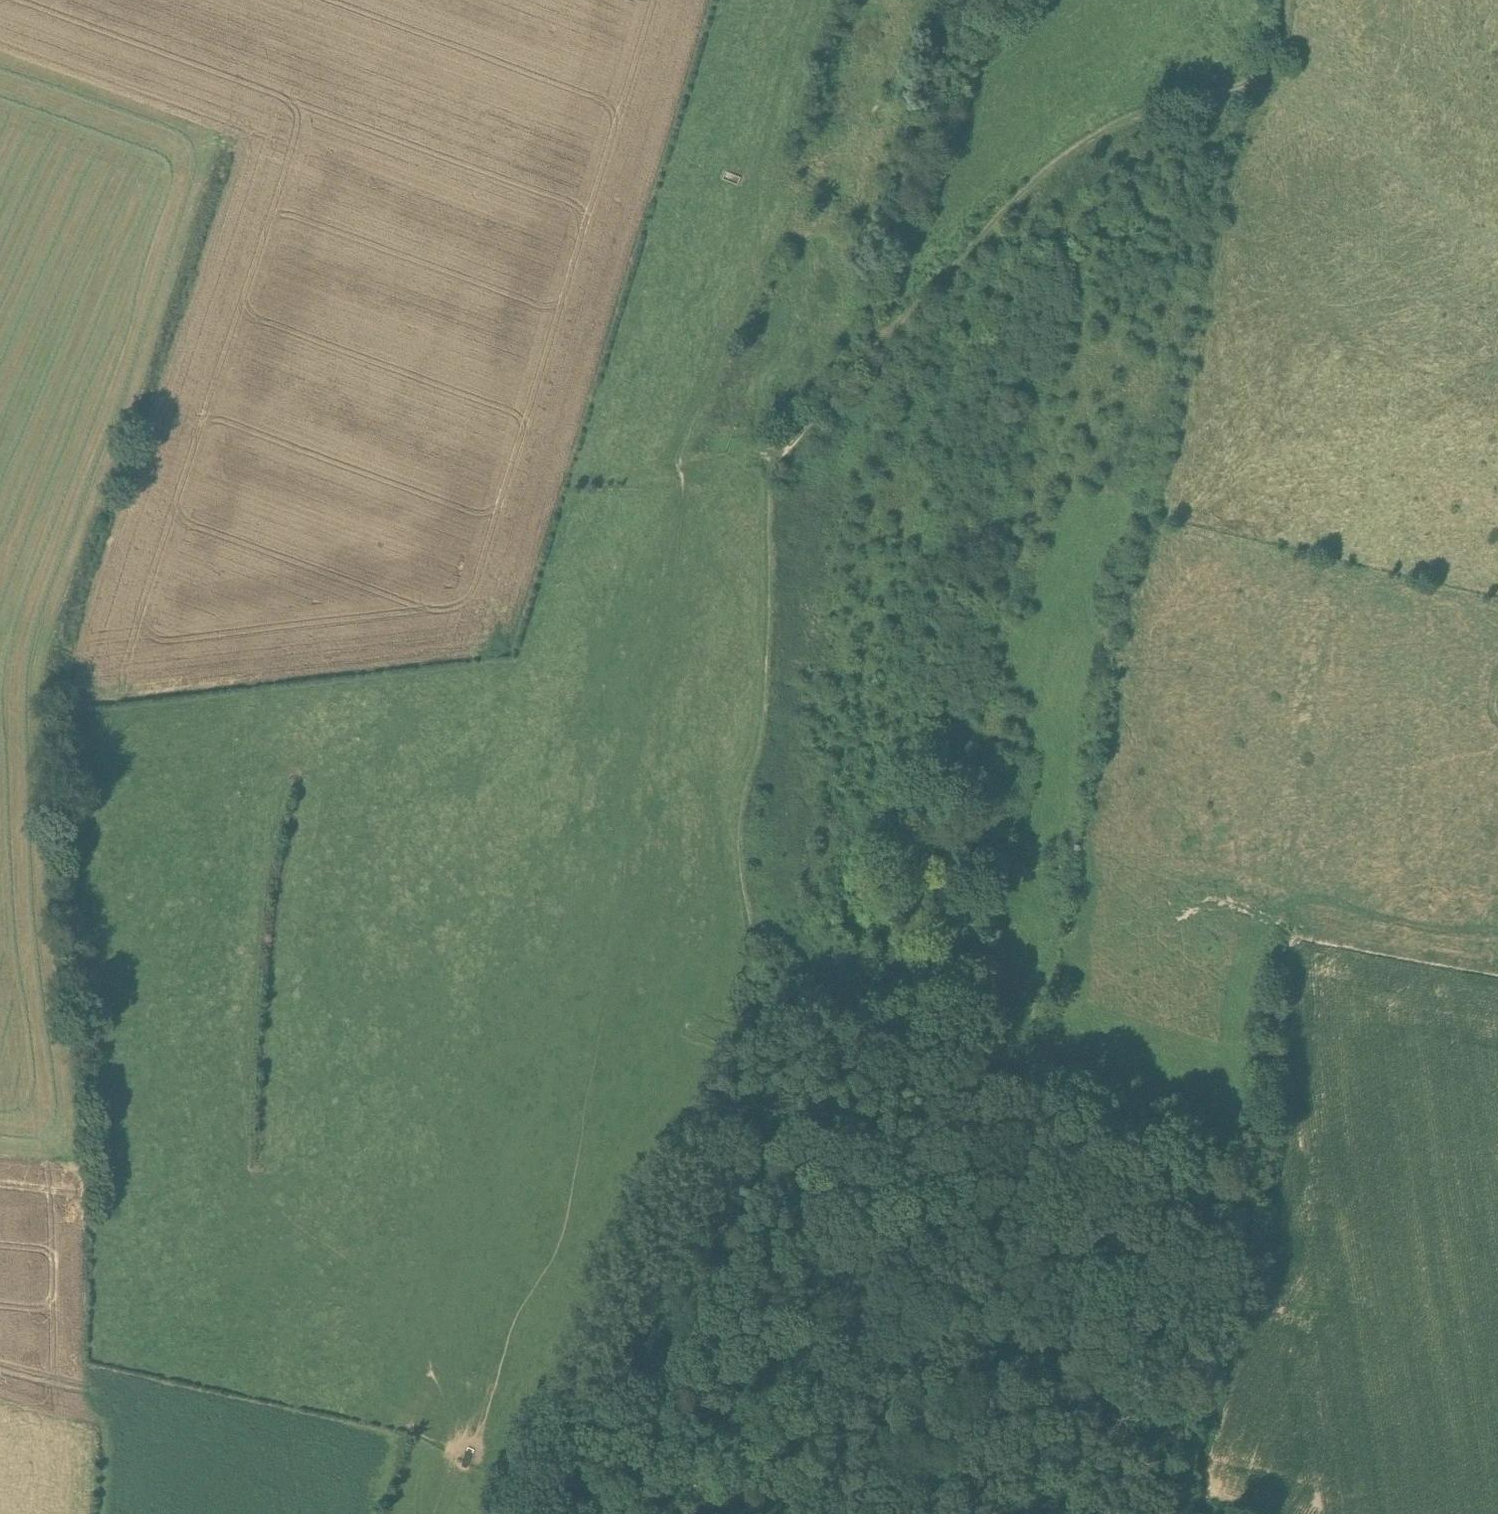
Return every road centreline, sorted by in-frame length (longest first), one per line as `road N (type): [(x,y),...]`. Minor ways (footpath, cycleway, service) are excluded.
road 1 (track): [(880,344),(770,475),(767,680),(740,841),(761,972)]
road 2 (track): [(1284,0),(1272,58),(1257,79),(1135,120),(1061,163),(880,344)]
road 3 (track): [(723,1222),(701,1305),(653,1416),(623,1513)]

